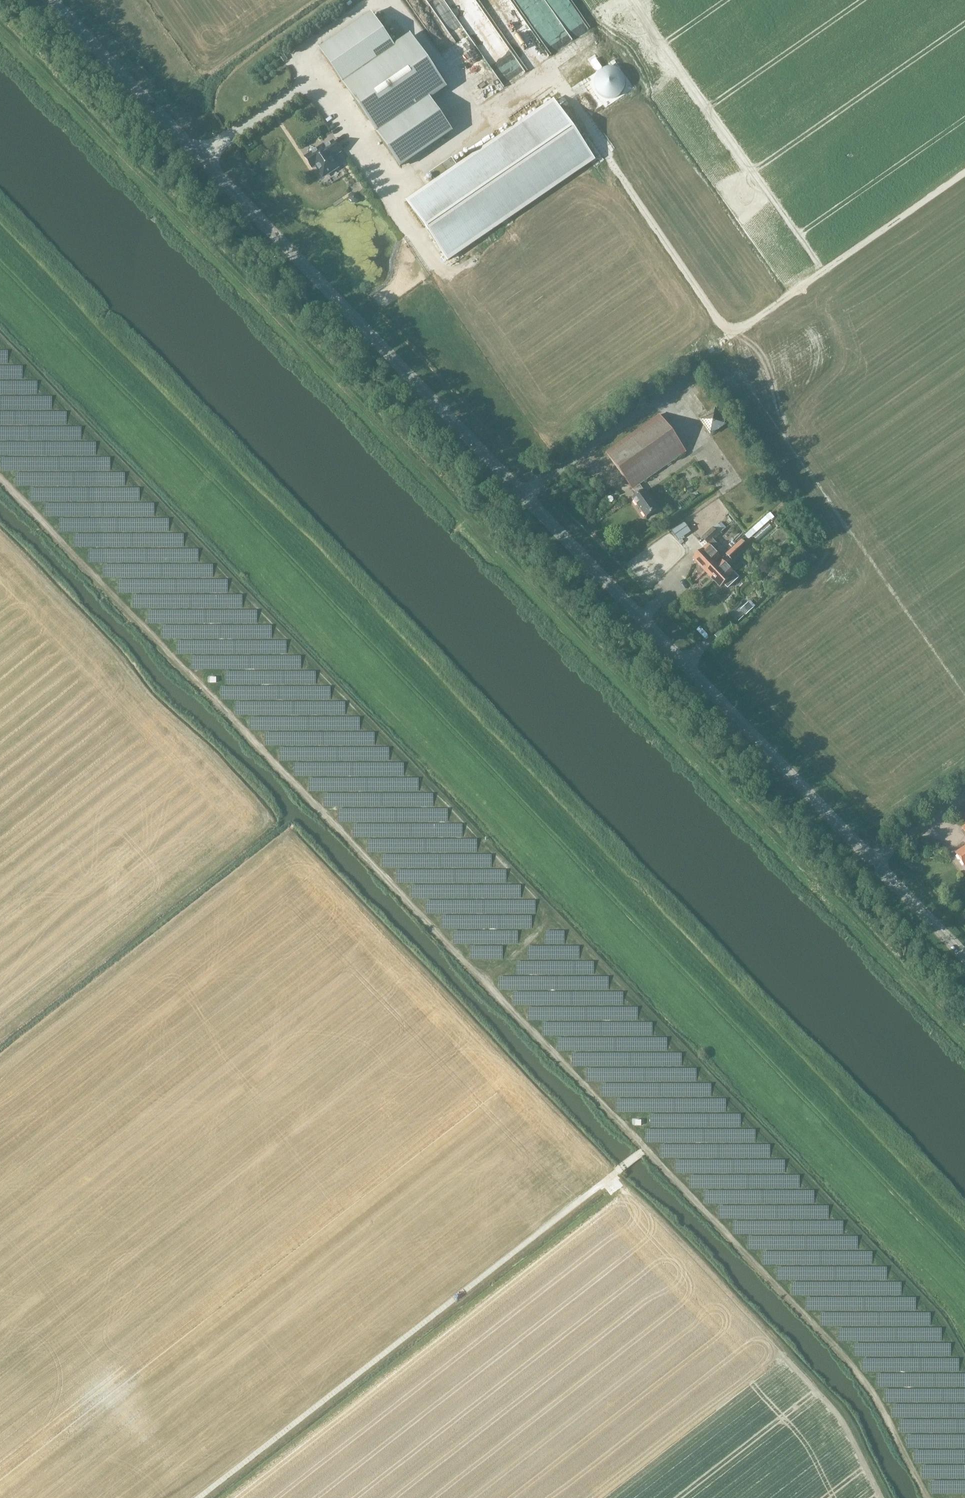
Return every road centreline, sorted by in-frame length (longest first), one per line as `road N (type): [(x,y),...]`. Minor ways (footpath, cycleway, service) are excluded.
road 1 (secondary): [(964,964),(43,0)]

